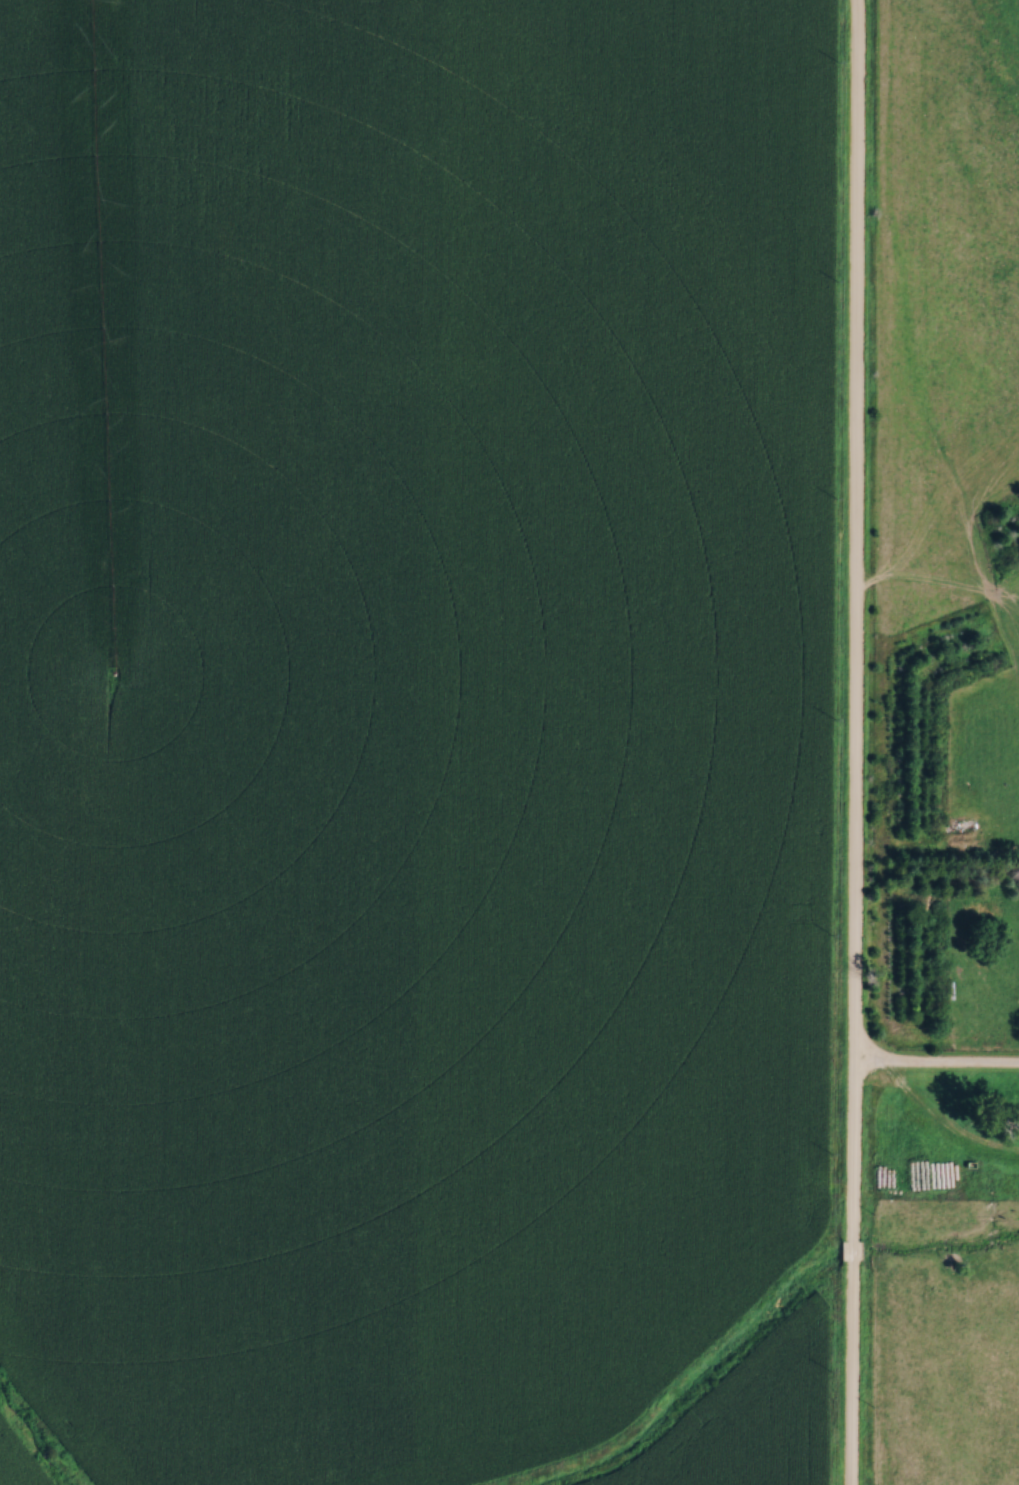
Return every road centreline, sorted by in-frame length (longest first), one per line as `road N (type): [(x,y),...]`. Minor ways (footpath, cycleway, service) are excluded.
road 1 (residential): [(852,1484),(855,0)]

